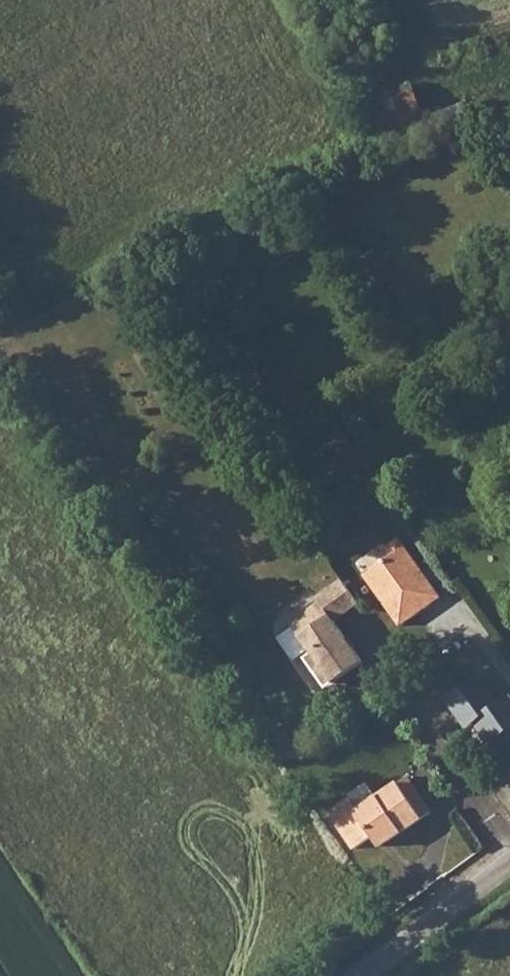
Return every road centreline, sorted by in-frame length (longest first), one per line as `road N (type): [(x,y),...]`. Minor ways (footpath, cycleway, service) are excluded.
road 1 (unclassified): [(509,867),(363,975)]

